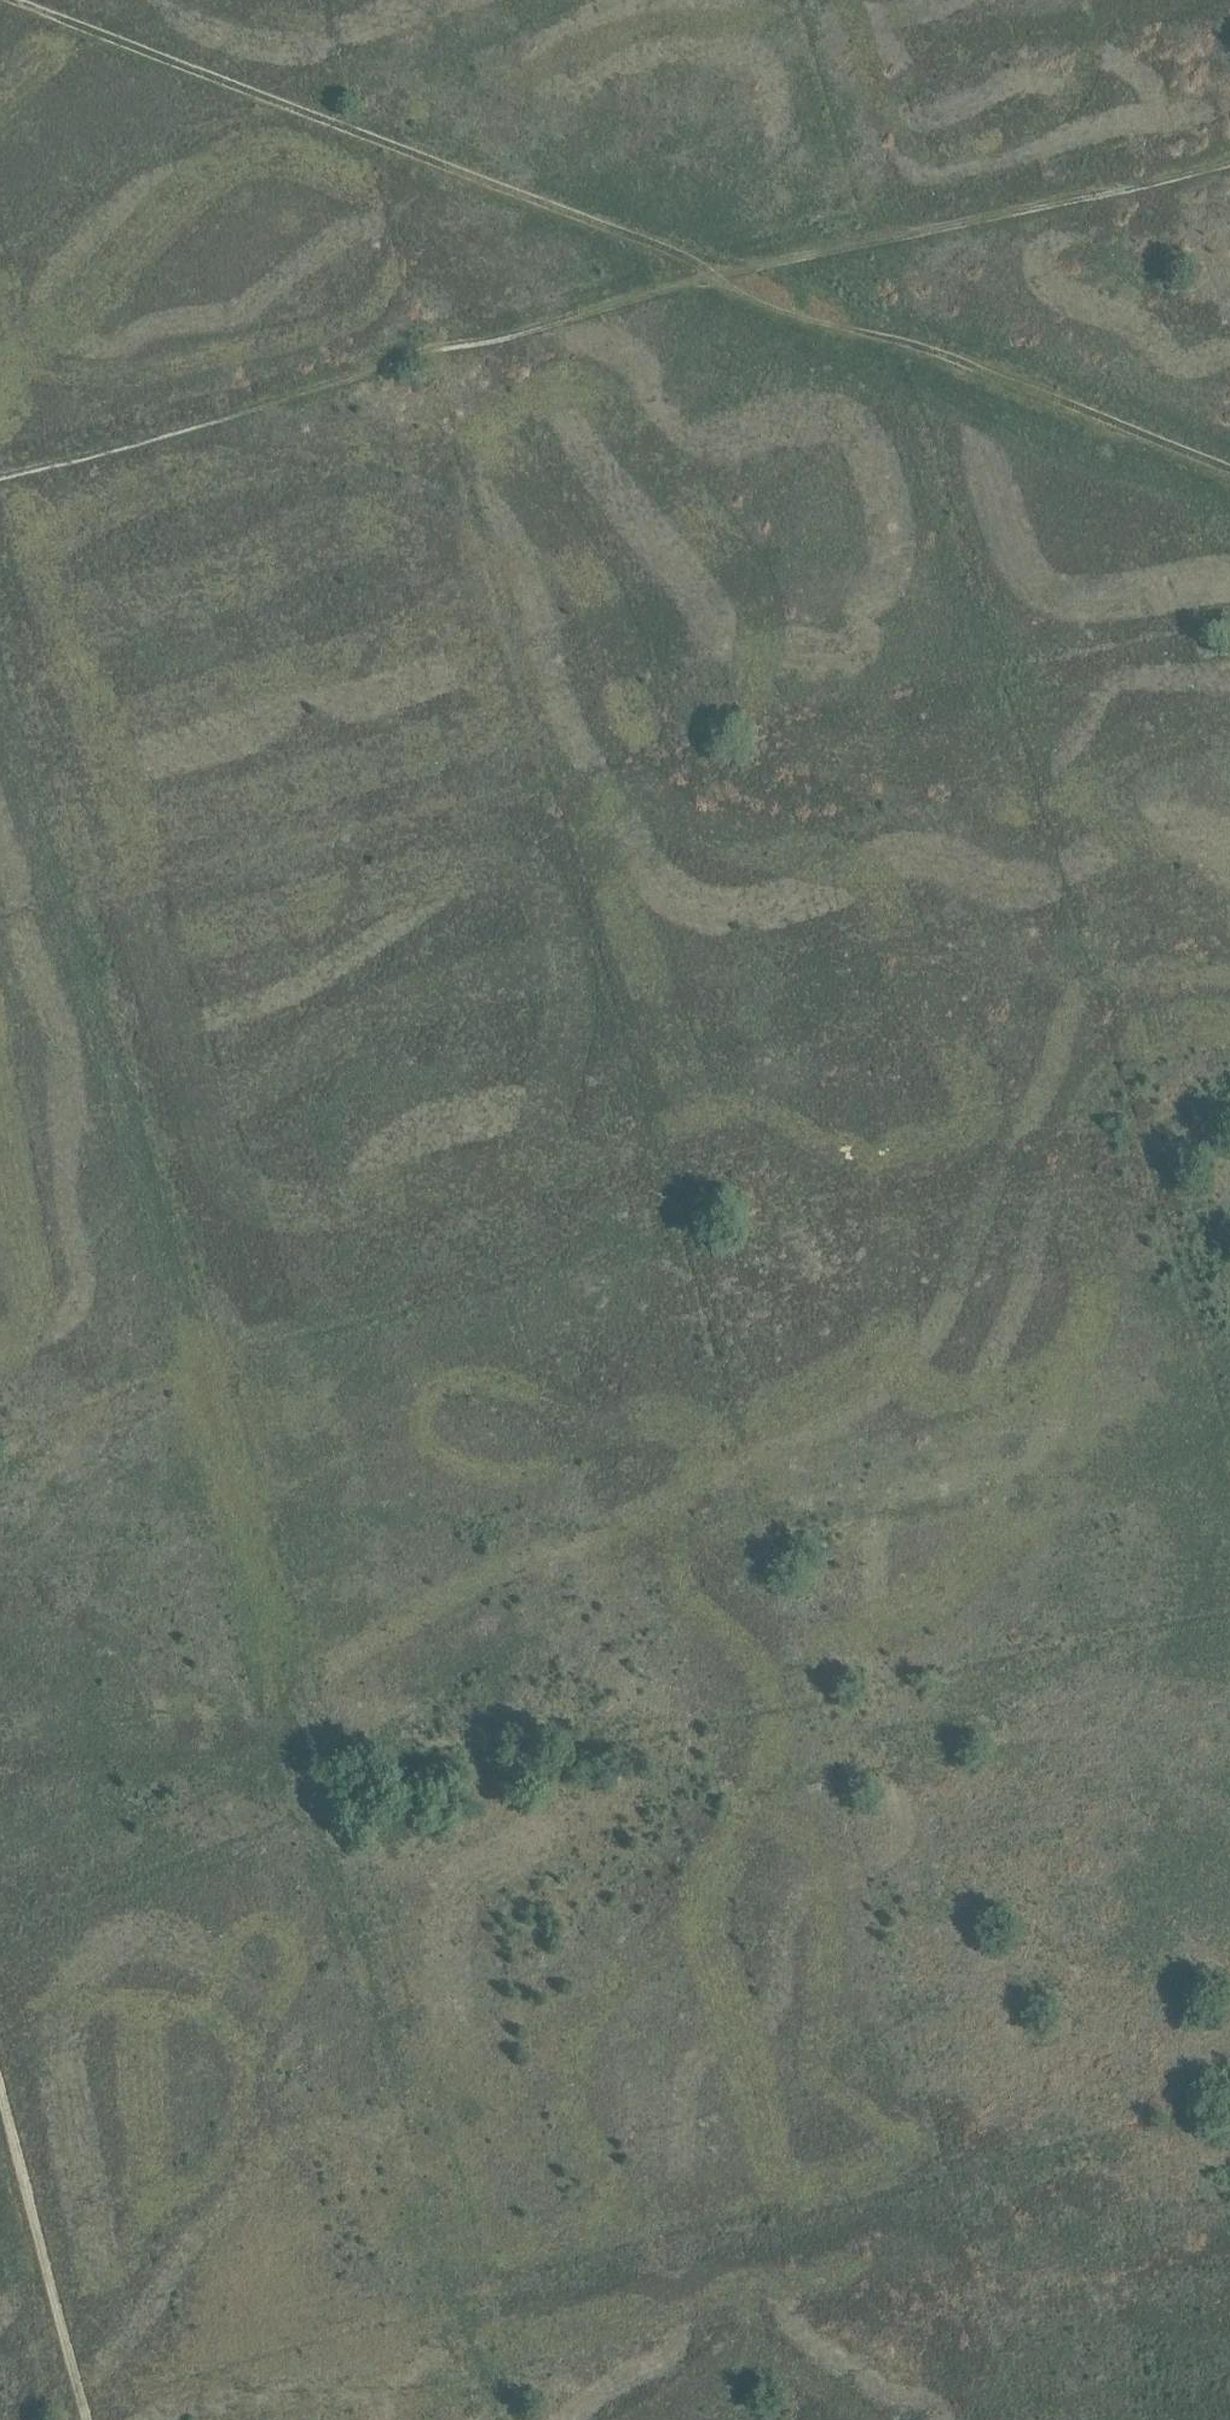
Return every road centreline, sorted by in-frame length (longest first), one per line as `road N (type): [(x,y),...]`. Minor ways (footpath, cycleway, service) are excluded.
road 1 (track): [(10,0),(722,269),(847,331),(918,345),(1020,381),(1229,471)]
road 2 (track): [(1229,164),(1068,208),(722,269),(581,317),(421,353),(278,402),(0,477)]
road 3 (track): [(89,2419),(0,2062)]

